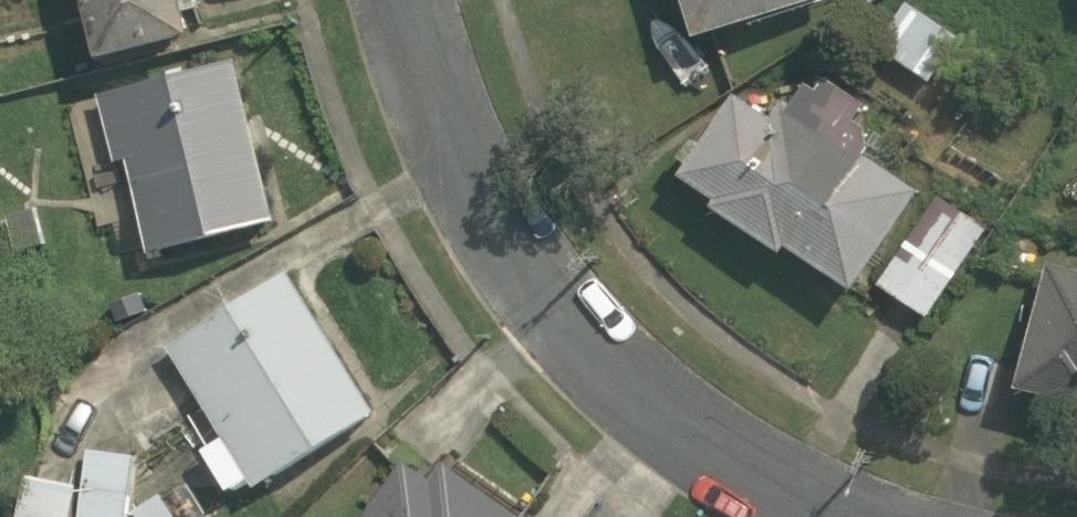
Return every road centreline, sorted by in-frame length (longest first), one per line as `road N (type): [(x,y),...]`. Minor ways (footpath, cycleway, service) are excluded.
road 1 (residential): [(837,516),(771,487),(572,335),(454,146),(414,0)]

